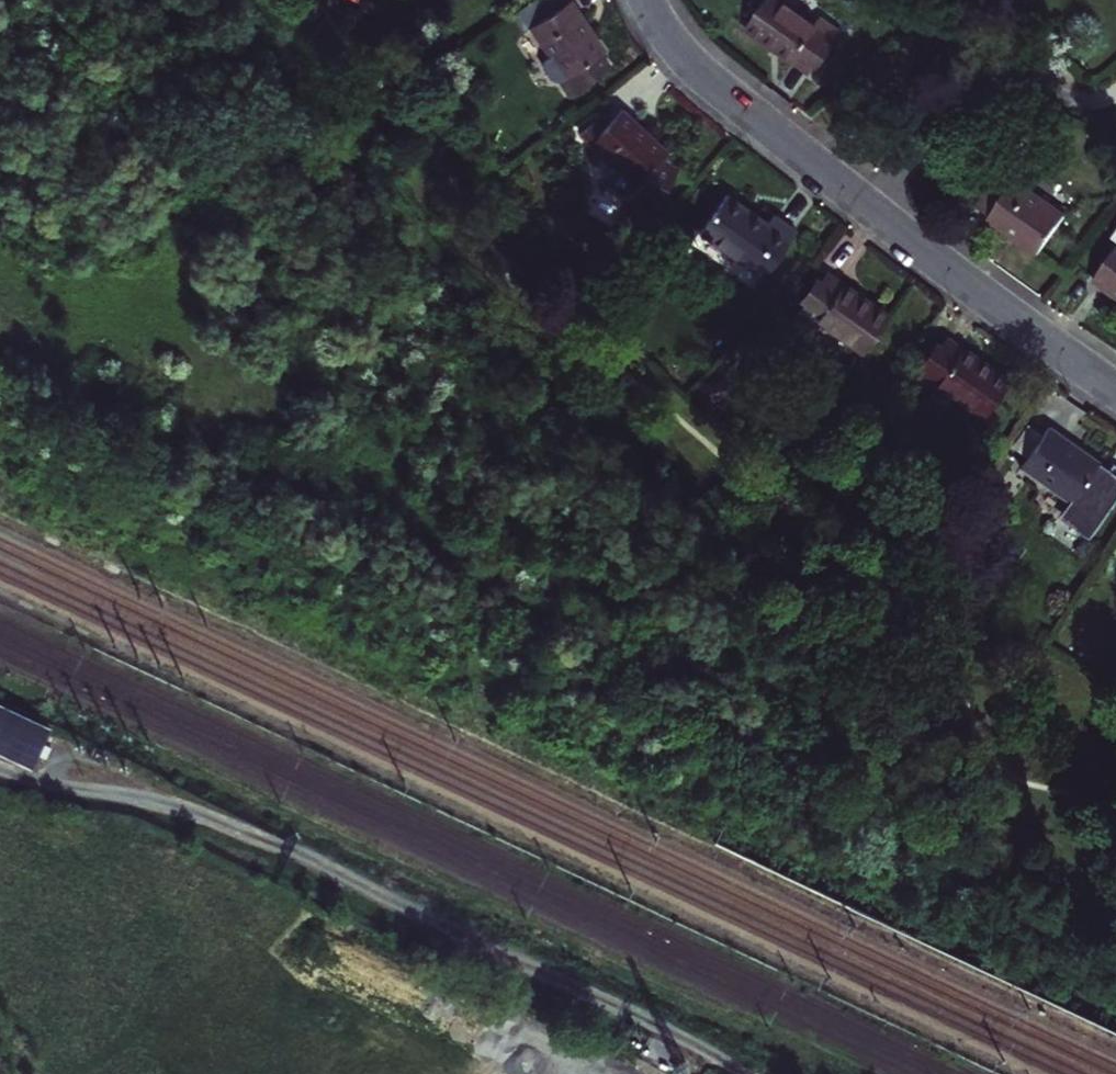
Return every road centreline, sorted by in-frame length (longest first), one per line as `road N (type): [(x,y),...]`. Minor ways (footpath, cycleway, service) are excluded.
road 1 (track): [(729,1073),(633,1012),(511,961),(284,847),(0,771)]
road 2 (residential): [(1115,390),(865,208)]
road 3 (residential): [(865,208),(684,55),(647,0)]
road 4 (residential): [(865,208),(977,76)]

